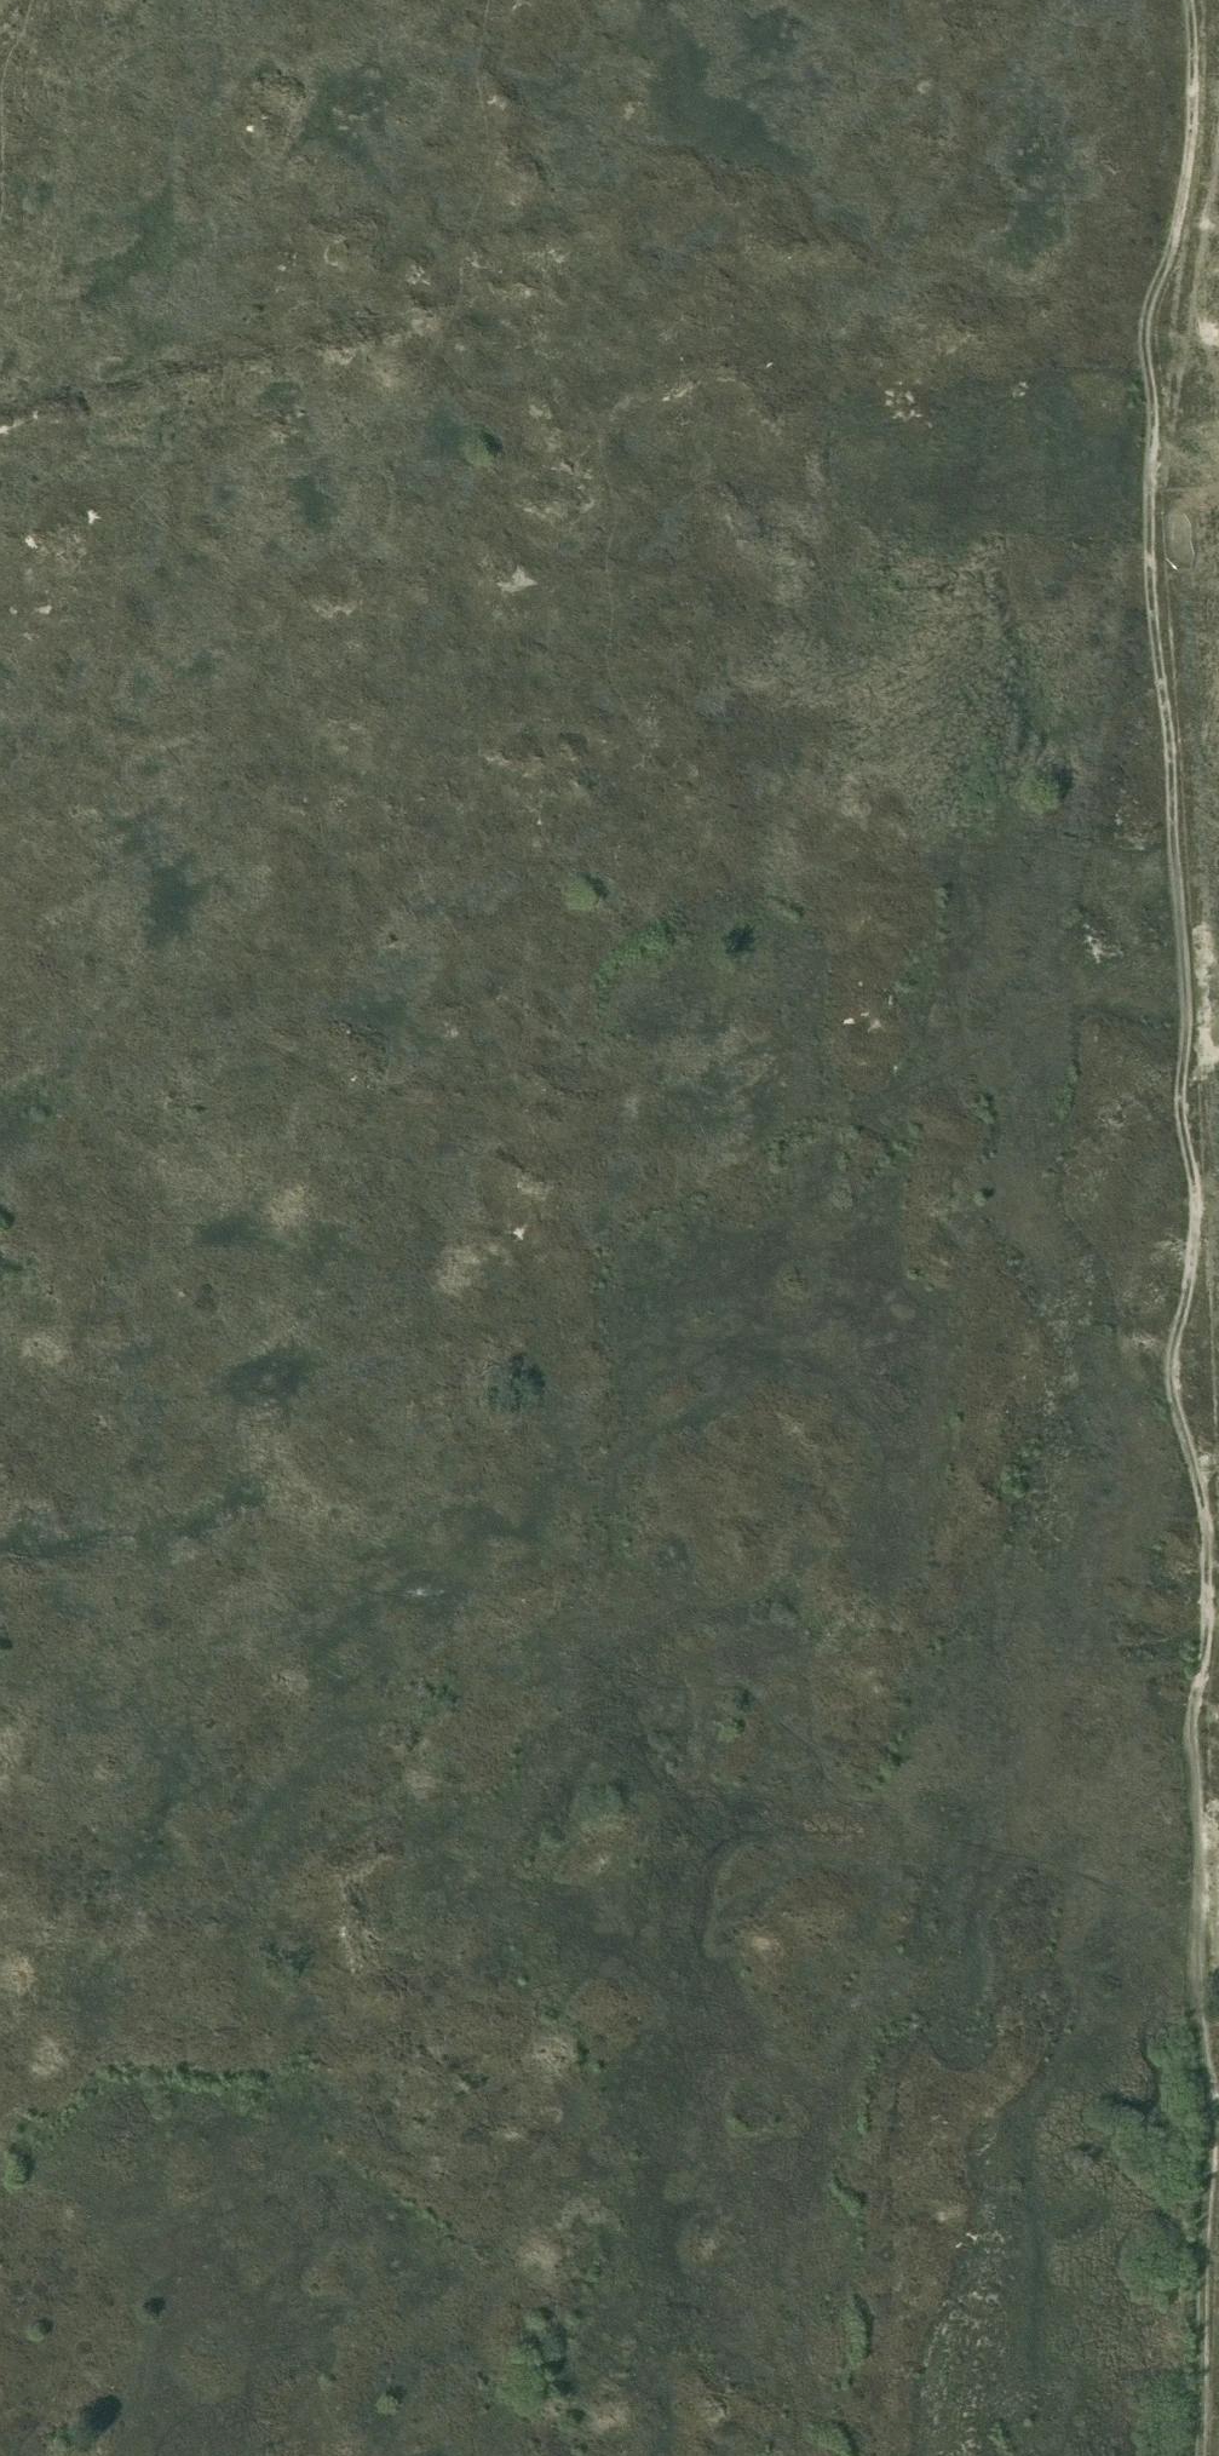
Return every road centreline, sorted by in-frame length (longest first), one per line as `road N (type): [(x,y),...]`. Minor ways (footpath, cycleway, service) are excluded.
road 1 (track): [(1218,1611),(1178,1349),(1211,1202),(1153,343),(1193,159),(1180,0)]
road 2 (track): [(1198,2455),(1201,1706),(1218,1654)]

